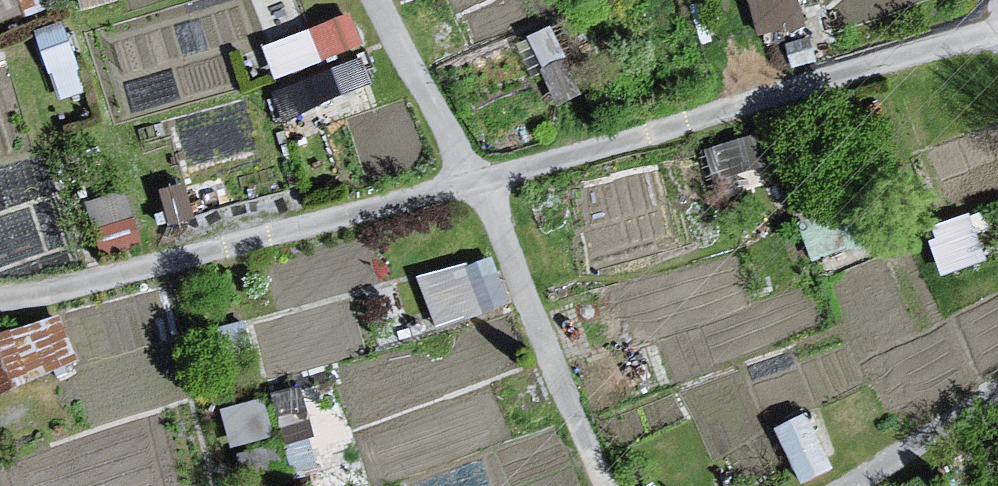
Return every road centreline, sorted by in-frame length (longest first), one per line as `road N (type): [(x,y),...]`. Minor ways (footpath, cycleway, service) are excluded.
road 1 (track): [(997,50),(475,200),(52,306),(0,308)]
road 2 (track): [(384,0),(608,485)]
road 3 (track): [(875,485),(997,411)]

